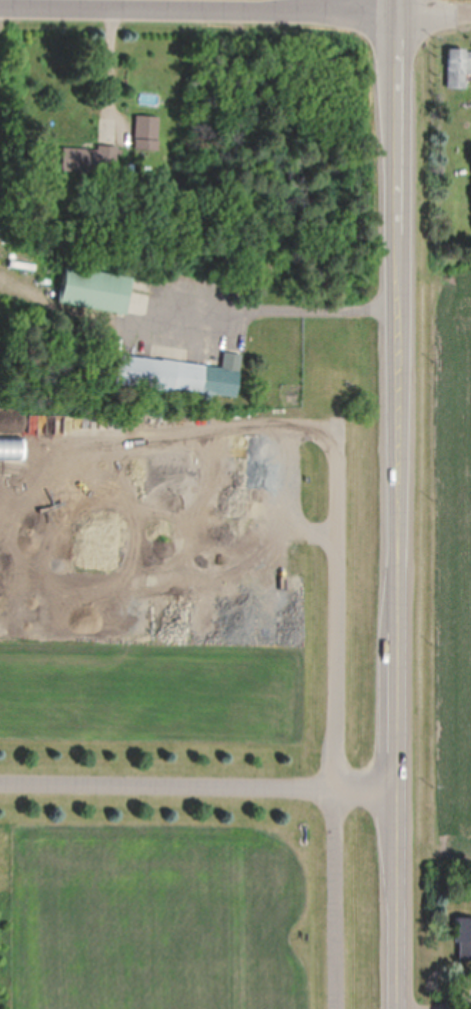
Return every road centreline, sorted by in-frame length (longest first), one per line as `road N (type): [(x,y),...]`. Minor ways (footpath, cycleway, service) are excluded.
road 1 (primary): [(401,1008),(401,0)]
road 2 (residential): [(339,422),(334,1008)]
road 3 (residential): [(470,8),(0,3)]
road 4 (residential): [(401,788),(0,782)]

